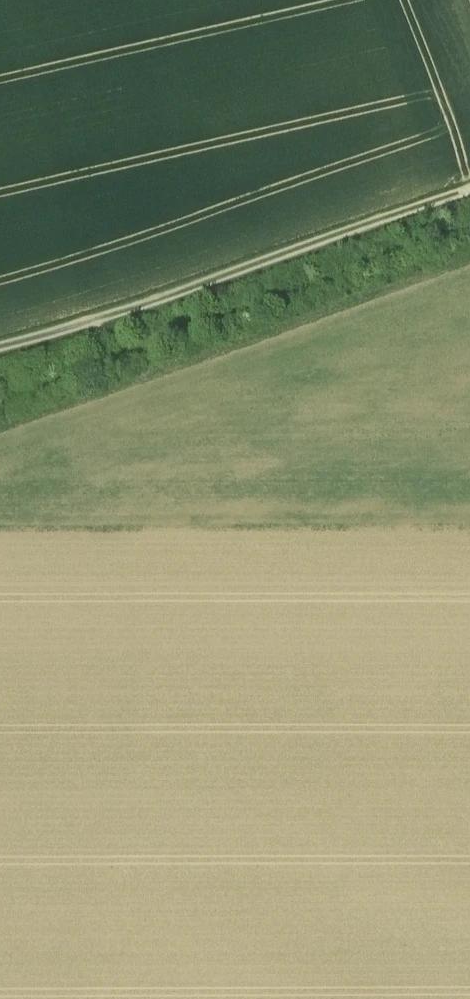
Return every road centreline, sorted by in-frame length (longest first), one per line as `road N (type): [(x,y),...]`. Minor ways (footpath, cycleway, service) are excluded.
road 1 (track): [(469,192),(0,347)]

